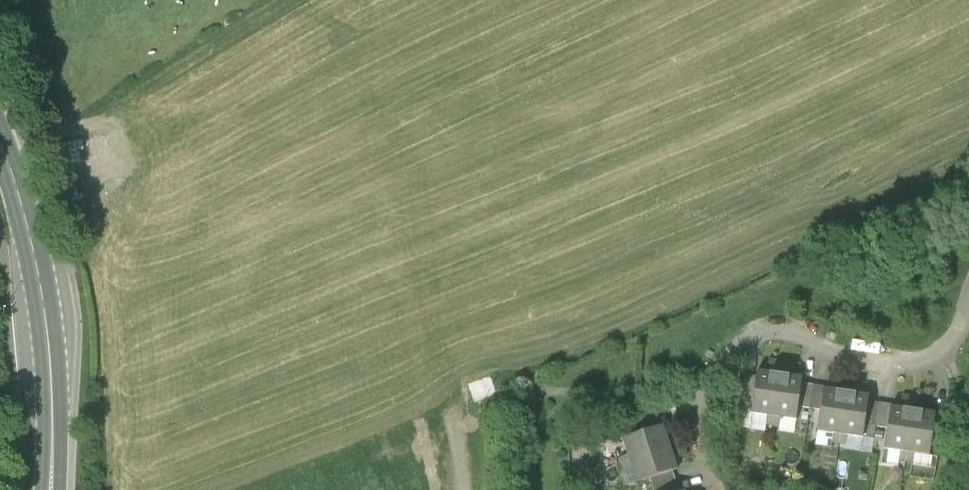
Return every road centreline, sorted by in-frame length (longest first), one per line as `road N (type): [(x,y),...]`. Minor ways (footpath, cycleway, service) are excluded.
road 1 (residential): [(968,314),(963,336),(912,366),(849,357),(802,331),(749,341),(727,360),(710,394),(706,429),(722,489)]
road 2 (secondary): [(50,489),(41,288),(0,142)]
road 3 (track): [(3,0),(51,121),(46,137),(4,154)]

